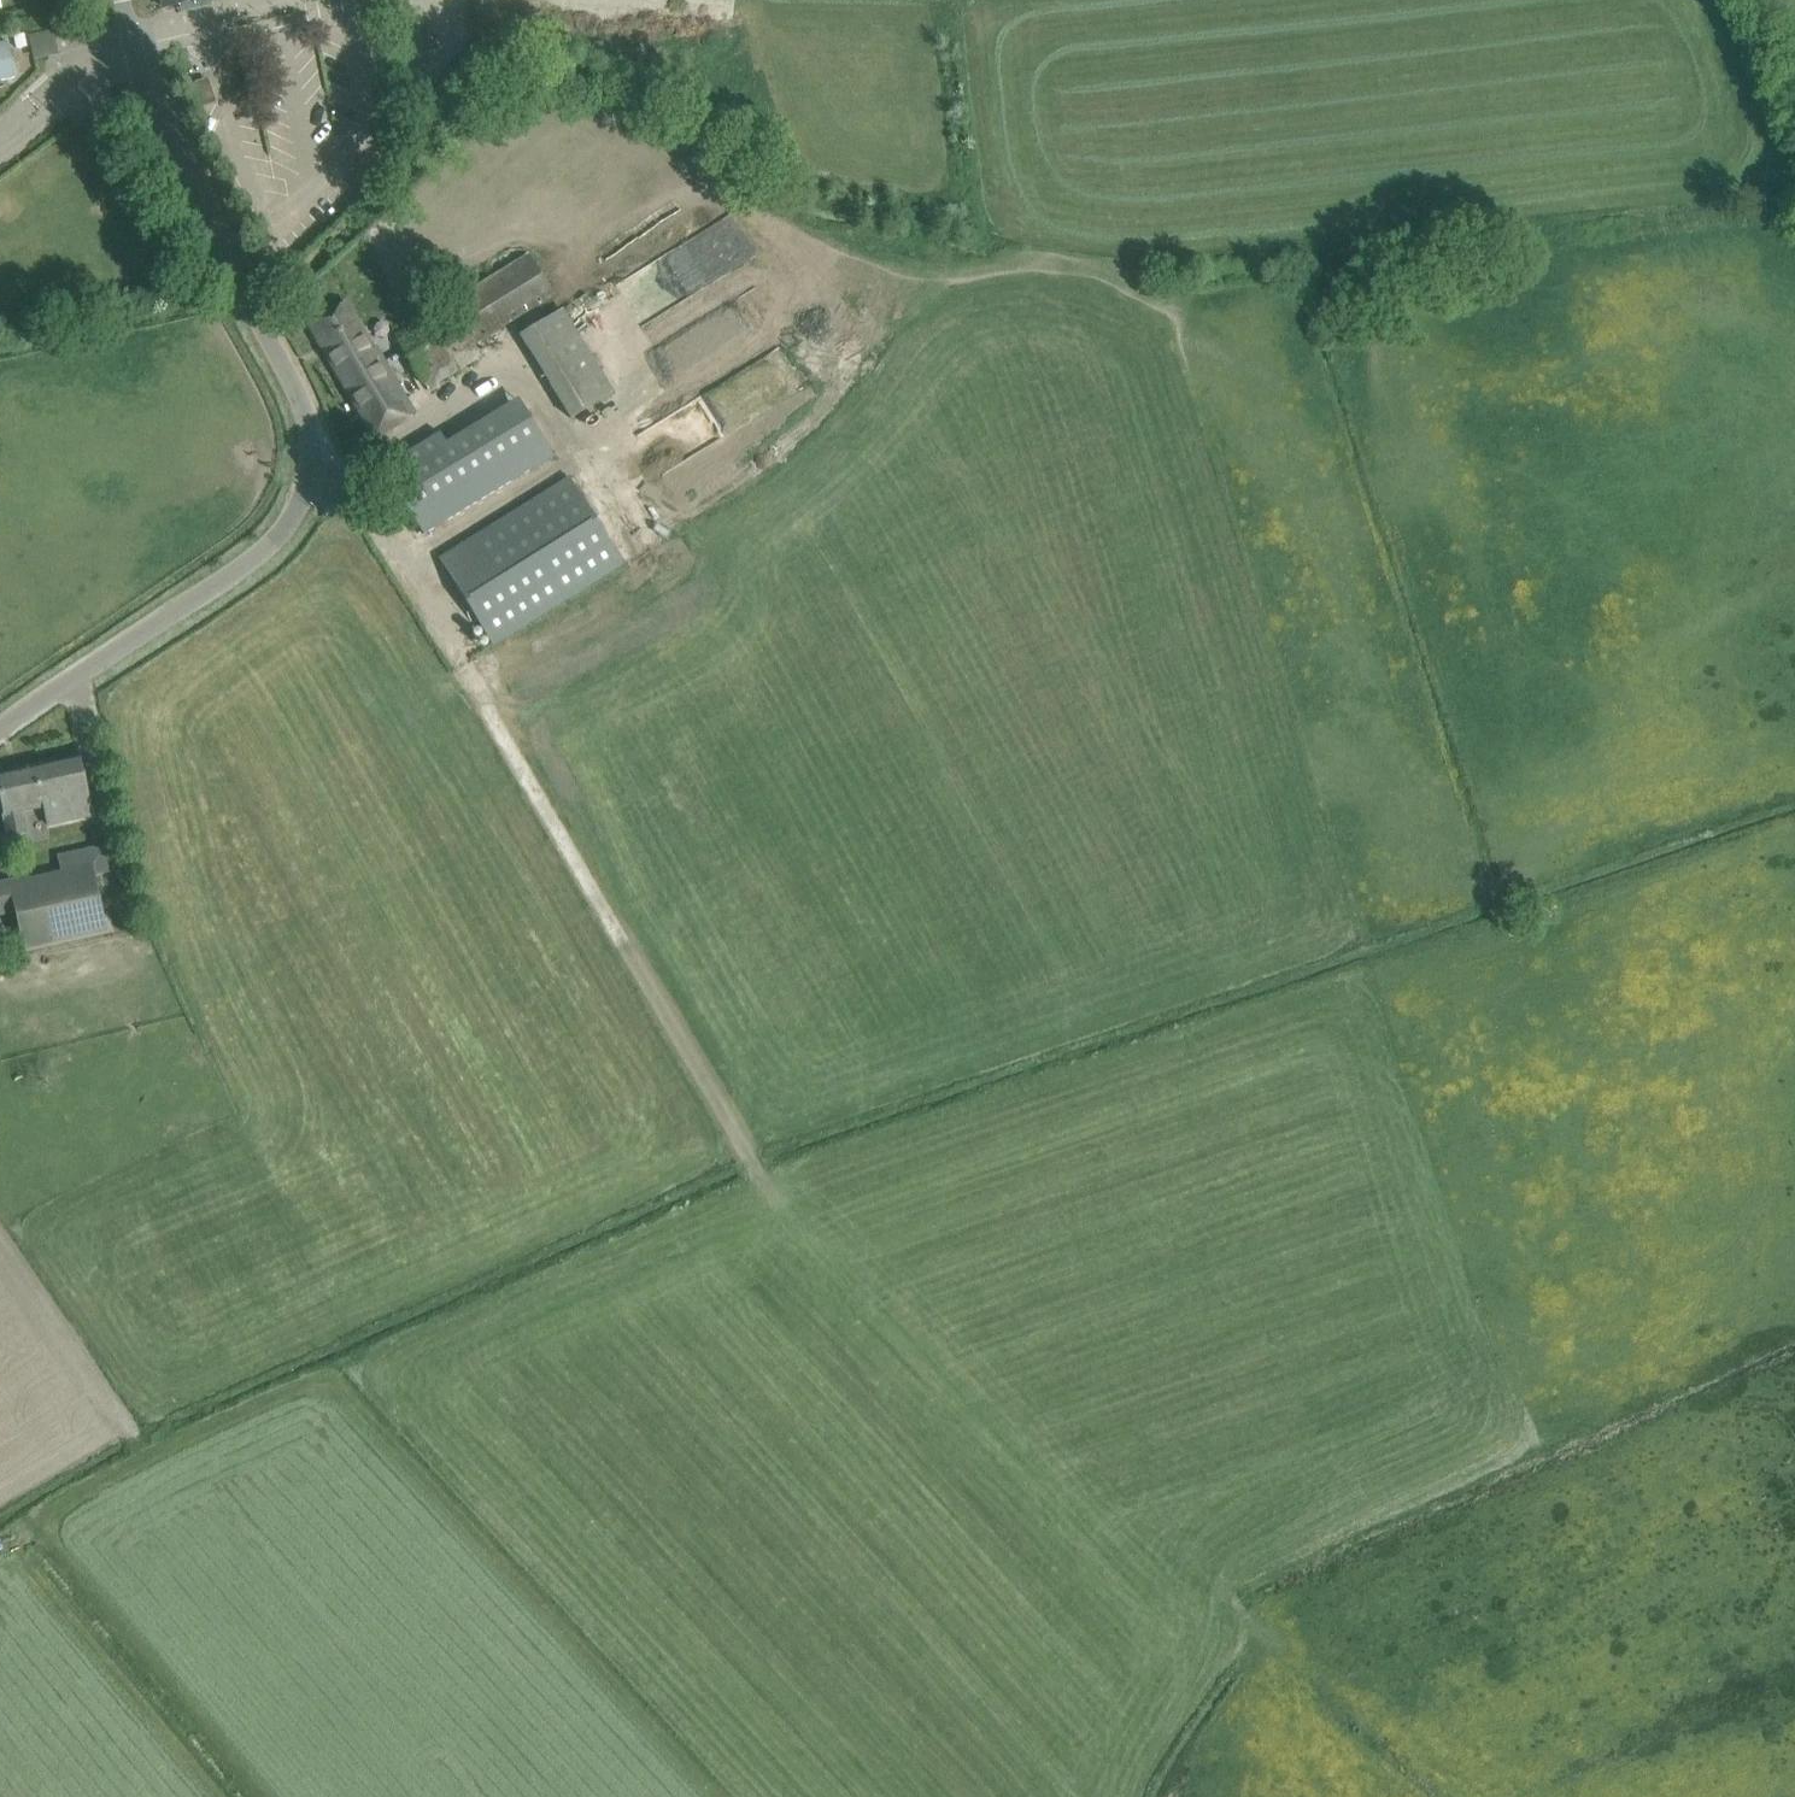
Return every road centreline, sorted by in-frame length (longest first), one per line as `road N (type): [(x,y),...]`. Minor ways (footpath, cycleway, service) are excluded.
road 1 (unclassified): [(0,730),(265,551),(295,513),(309,472),(299,397),(175,172),(144,93),(122,0)]
road 2 (track): [(622,942),(763,1179)]

